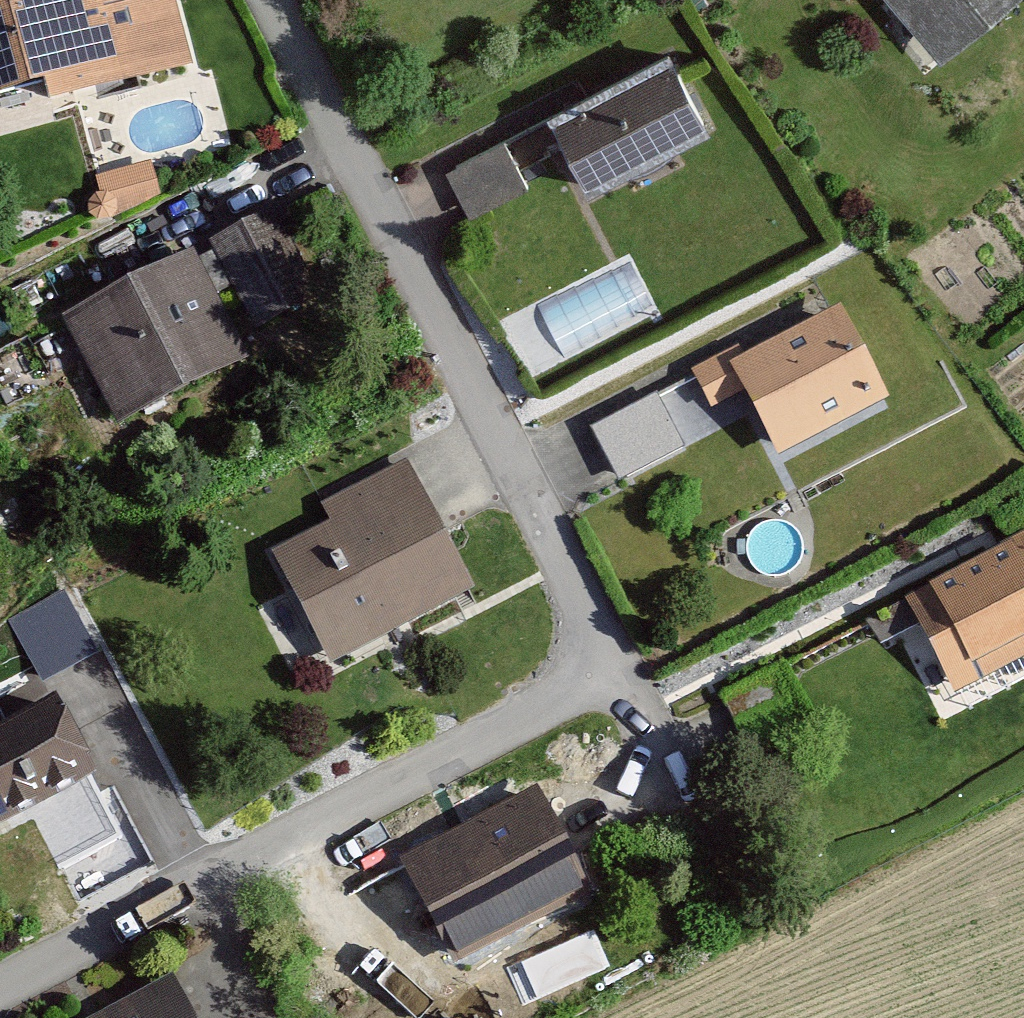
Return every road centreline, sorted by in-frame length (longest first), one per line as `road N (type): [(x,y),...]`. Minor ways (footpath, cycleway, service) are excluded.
road 1 (residential): [(274,0),(613,660)]
road 2 (residential): [(613,660),(190,879)]
road 3 (residential): [(94,683),(190,879)]
road 4 (residential): [(190,879),(0,979)]
road 5 (residential): [(613,660),(681,801)]
road 6 (residential): [(190,879),(256,1016)]

